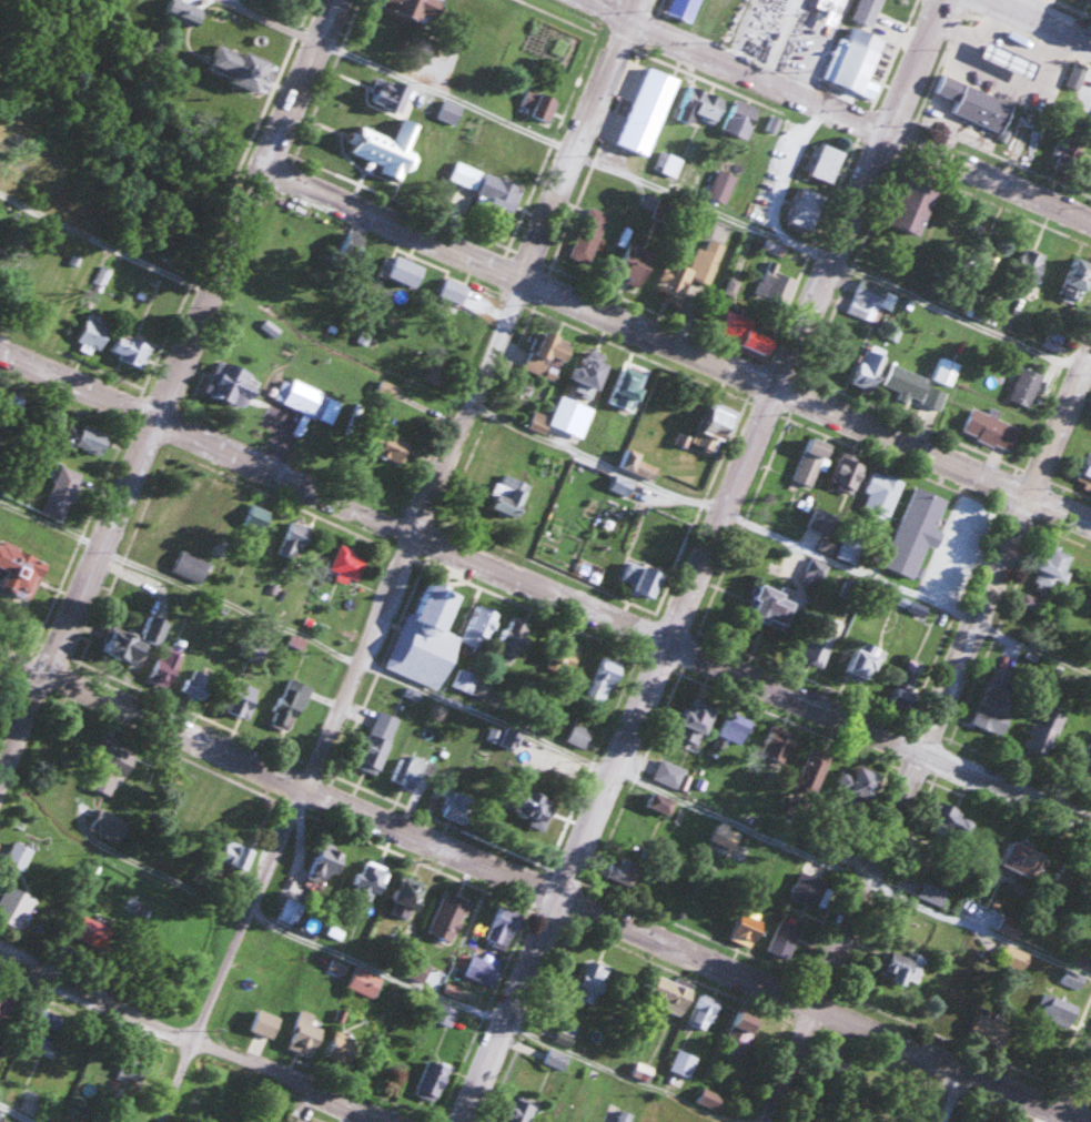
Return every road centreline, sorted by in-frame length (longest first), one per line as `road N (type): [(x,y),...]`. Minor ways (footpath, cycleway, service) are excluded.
road 1 (residential): [(464,1121),(943,0)]
road 2 (residential): [(164,1121),(640,0)]
road 3 (residential): [(1090,822),(0,350)]
road 4 (residential): [(1082,1121),(0,650)]
road 5 (residential): [(1090,524),(265,168)]
road 6 (residential): [(0,787),(337,0)]
road 7 (residential): [(1090,356),(770,1121)]
road 8 (residential): [(1090,221),(577,0)]
road 9 (residential): [(0,955),(385,1121)]
road 10 (residential): [(0,197),(212,291)]

